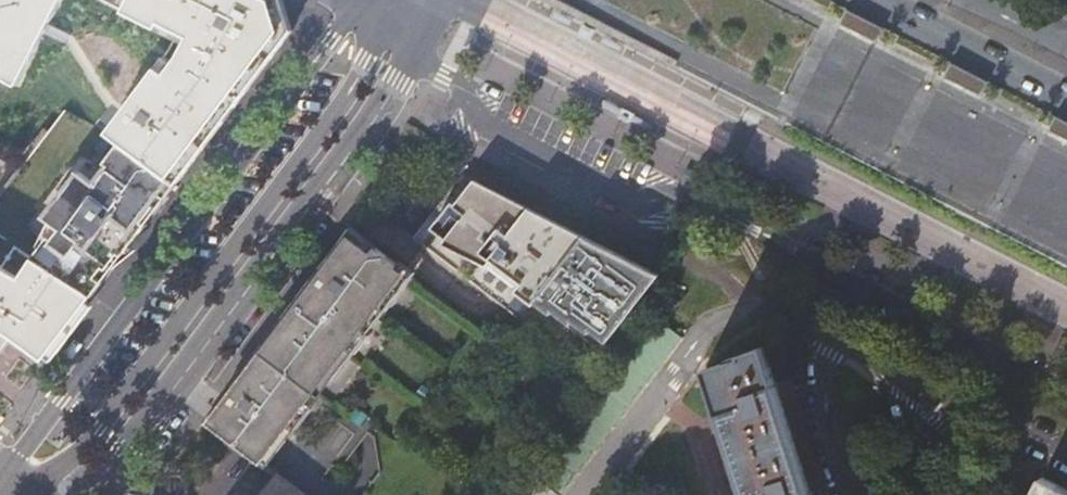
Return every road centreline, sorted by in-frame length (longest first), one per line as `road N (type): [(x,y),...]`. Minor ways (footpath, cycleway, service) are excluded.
road 1 (residential): [(386,13),(333,38),(18,454),(13,488)]
road 2 (residential): [(386,13),(343,102),(98,428),(65,461)]
road 3 (motorway): [(641,0),(1066,218)]
road 4 (residential): [(127,450),(138,420),(379,102),(404,82)]
road 5 (residential): [(127,450),(152,431),(392,112),(404,82)]
road 6 (motorway): [(1066,160),(756,0)]
road 7 (residential): [(829,336),(768,308),(713,323),(590,487)]
road 8 (primary): [(886,0),(1066,92)]
road 9 (residential): [(849,494),(826,423),(829,336)]
road 10 (residential): [(1066,455),(977,409),(950,412),(924,434)]
road 11 (residential): [(924,434),(904,382),(829,336)]

